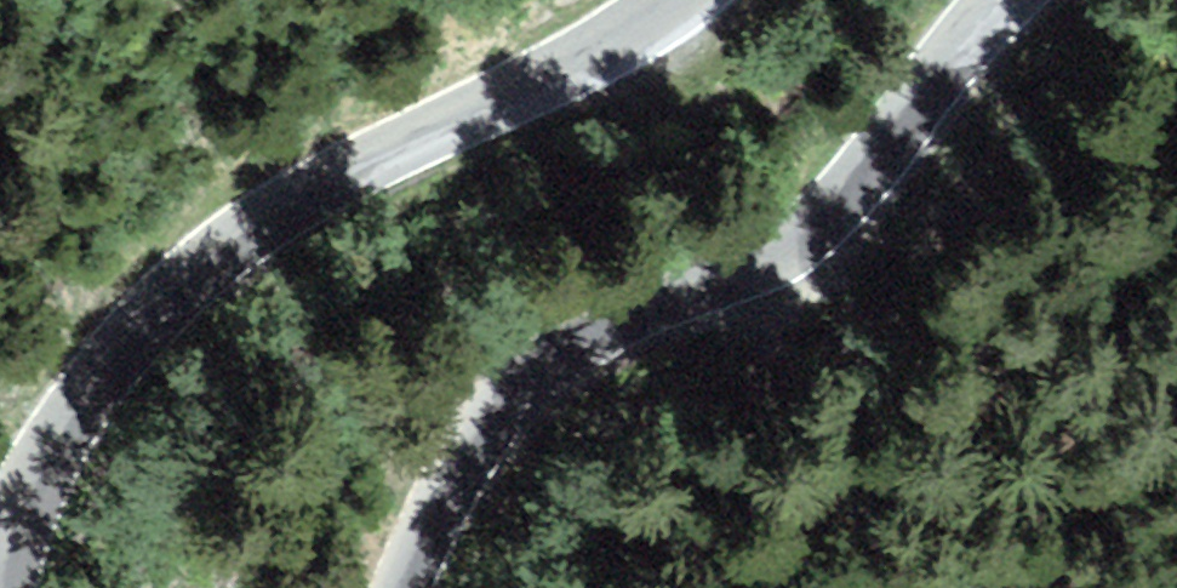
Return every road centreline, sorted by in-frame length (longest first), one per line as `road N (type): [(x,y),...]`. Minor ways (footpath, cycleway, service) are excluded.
road 1 (unclassified): [(671,0),(602,45),(312,191),(162,296),(52,436),(11,528),(0,576)]
road 2 (unclassified): [(409,587),(457,472),(495,427),(545,387),(741,269),(839,193),(1007,0)]

